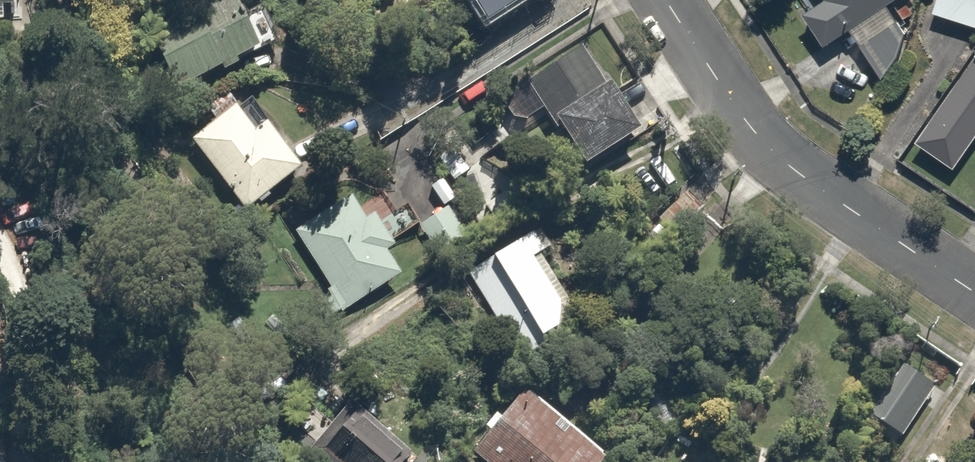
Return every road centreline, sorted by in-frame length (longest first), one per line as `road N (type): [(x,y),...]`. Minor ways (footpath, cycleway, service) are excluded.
road 1 (residential): [(667,0),(772,150),(974,291)]

